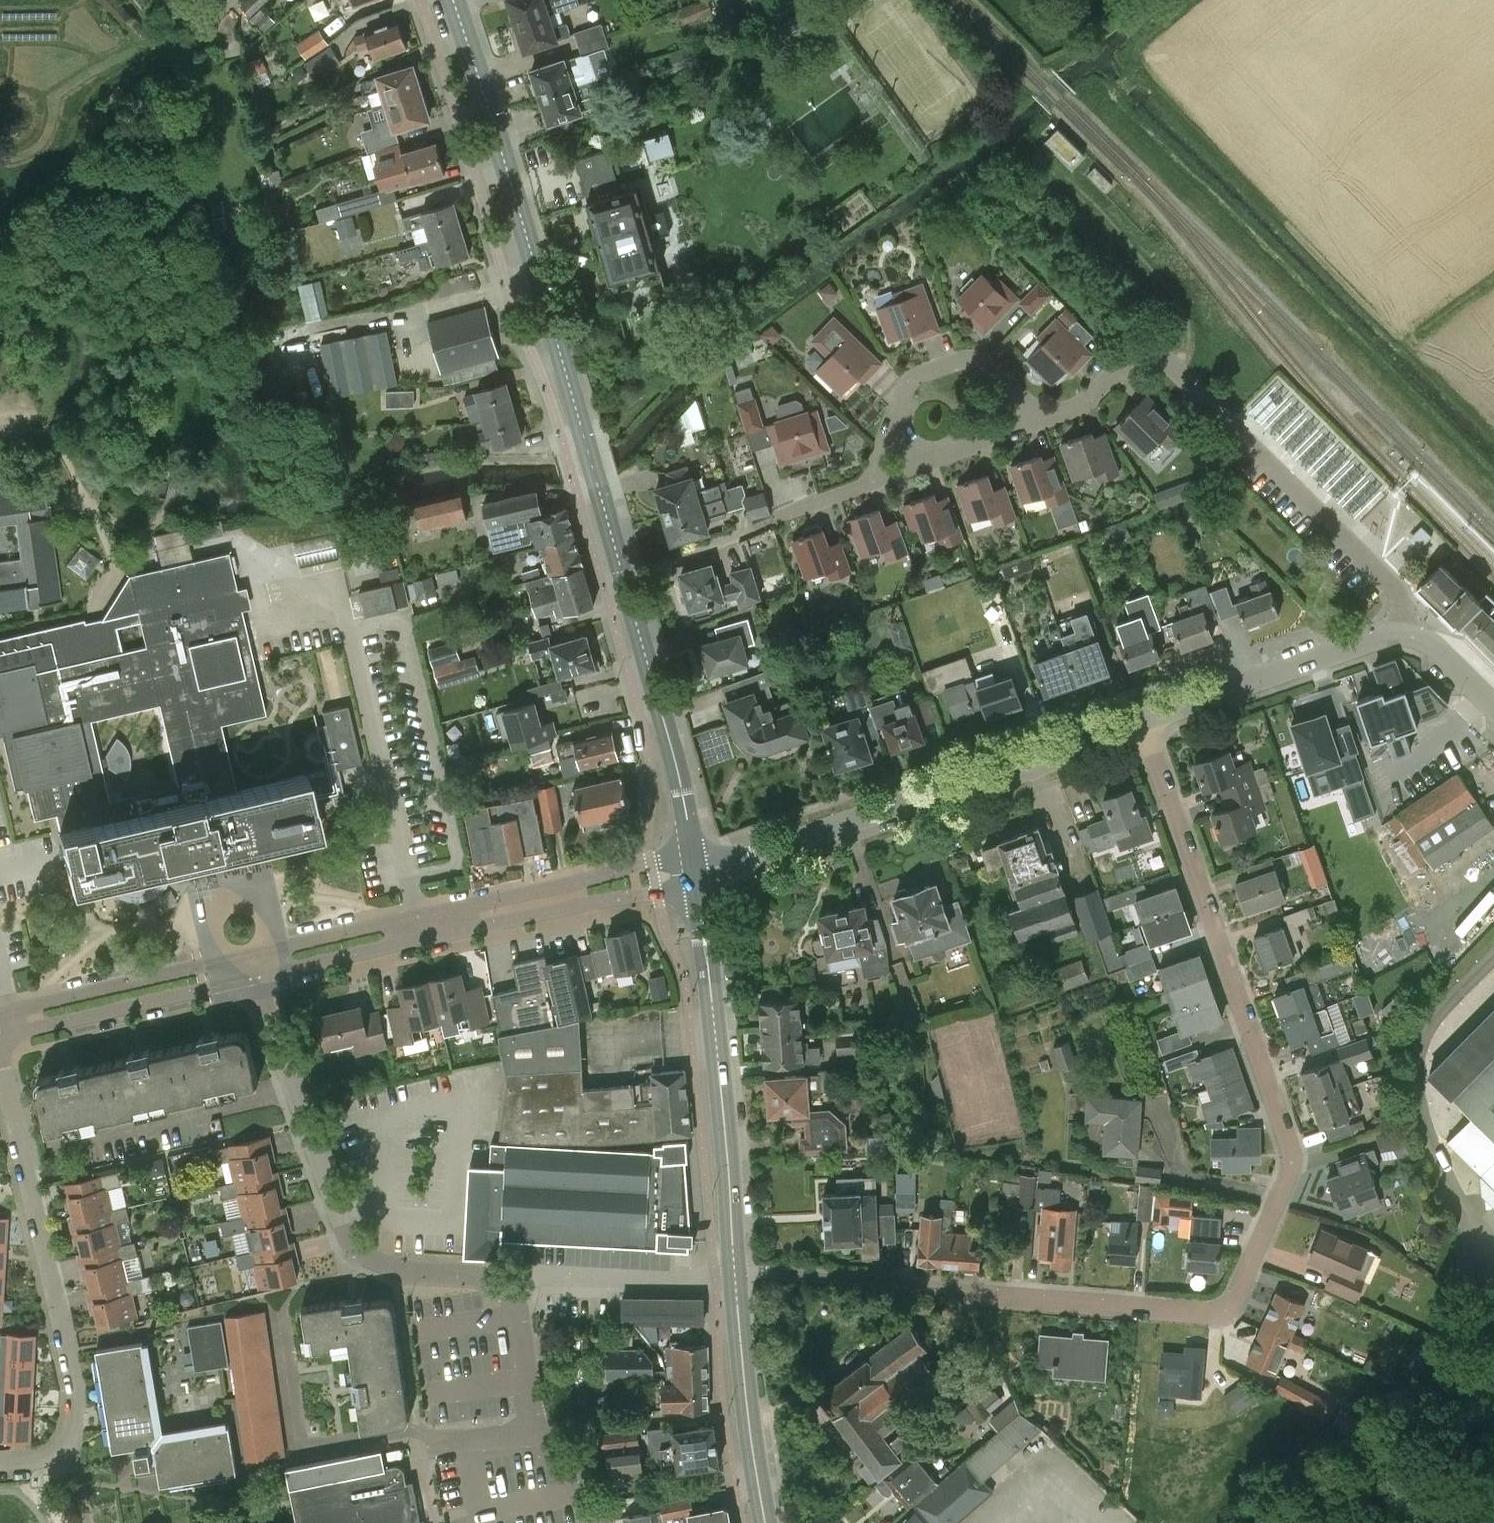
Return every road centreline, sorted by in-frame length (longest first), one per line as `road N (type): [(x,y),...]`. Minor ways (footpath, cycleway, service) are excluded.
road 1 (residential): [(735,1272),(1210,1302),(1246,1275),(1286,1176),(1288,1132),(1140,720)]
road 2 (secondary): [(694,870),(666,729),(453,0)]
road 3 (residential): [(588,1522),(577,1483),(535,1423),(519,1310),(507,1288),(485,1276),(394,1270),(350,1246),(259,977)]
road 4 (residential): [(1042,420),(1093,398),(1132,359),(1163,358),(1397,590),(1402,632)]
road 5 (residential): [(694,870),(1140,720)]
road 6 (residential): [(0,1461),(70,1448),(73,1387),(0,1059)]
road 7 (residential): [(694,870),(650,862),(255,955)]
road 8 (residential): [(259,977),(655,893),(694,870)]
road 9 (secondary): [(735,1272),(694,870)]
road 10 (residential): [(1402,632),(1140,720)]
road 11 (residential): [(0,1028),(16,1032),(259,977)]
road 12 (residential): [(255,955),(11,1011),(0,1021)]
road 13 (residential): [(1042,420),(977,361),(918,375),(905,389),(871,480)]
road 14 (secondary): [(765,1522),(735,1272)]
road 15 (track): [(1058,169),(1177,303),(1187,338),(1176,372)]
road 16 (residential): [(871,480),(1042,420)]
road 17 (residential): [(1493,707),(1429,643),(1402,632)]

